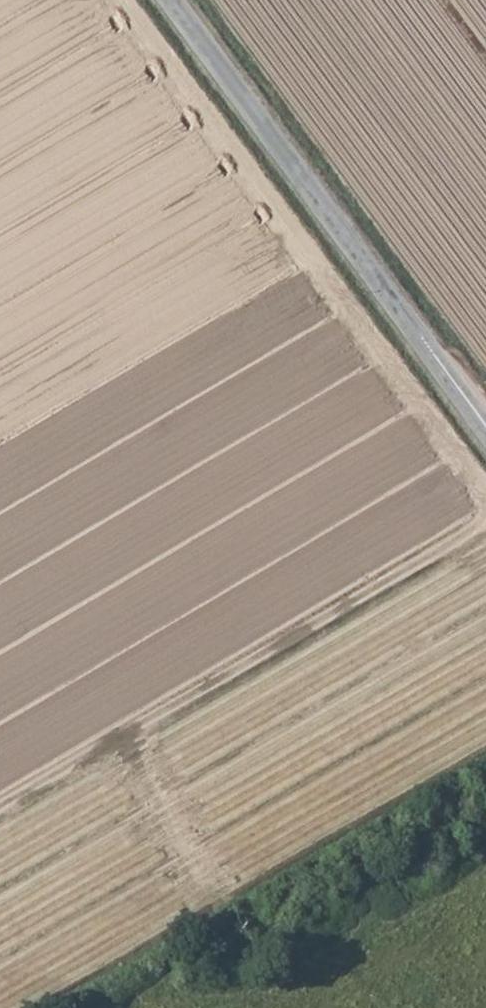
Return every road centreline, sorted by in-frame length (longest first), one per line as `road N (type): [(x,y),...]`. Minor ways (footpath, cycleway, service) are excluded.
road 1 (unclassified): [(169,0),(485,427)]

